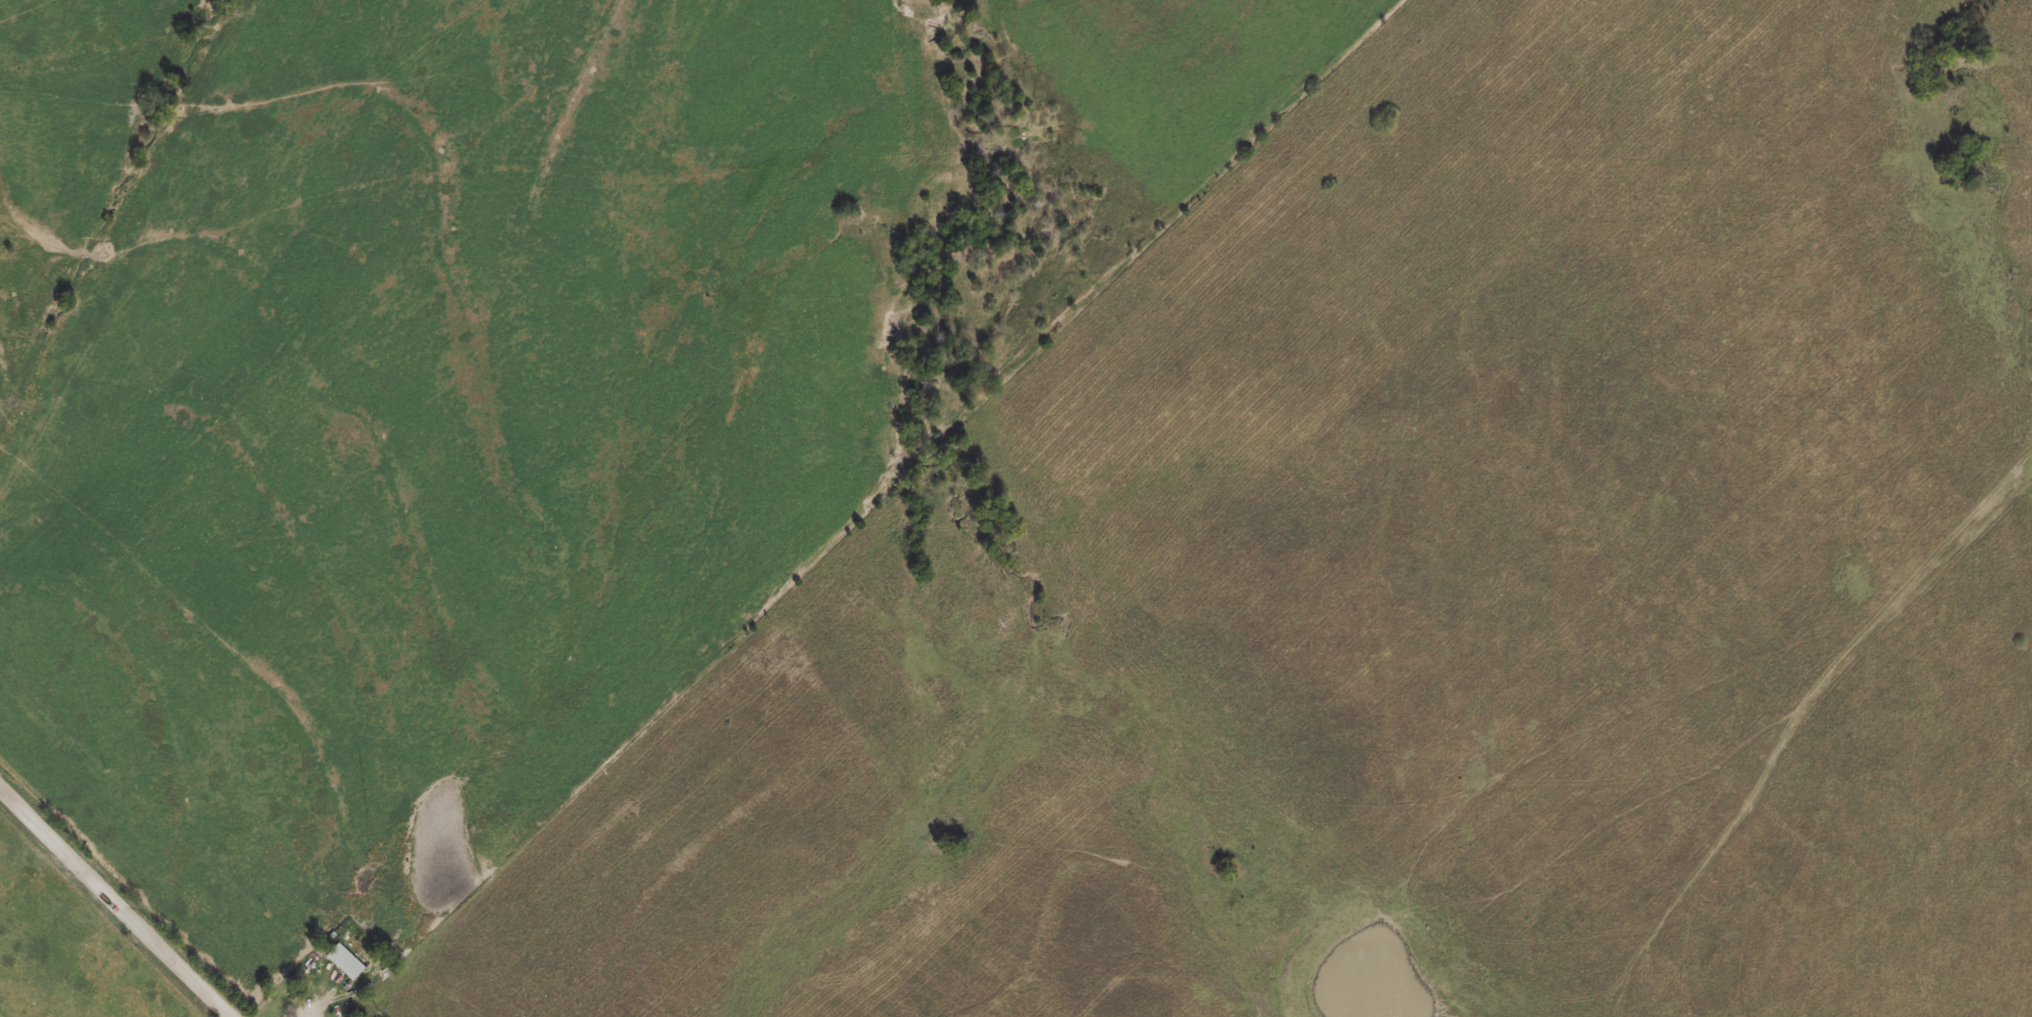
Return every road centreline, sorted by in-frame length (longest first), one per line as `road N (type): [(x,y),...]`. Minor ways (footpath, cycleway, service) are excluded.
road 1 (residential): [(228,1016),(0,791)]

